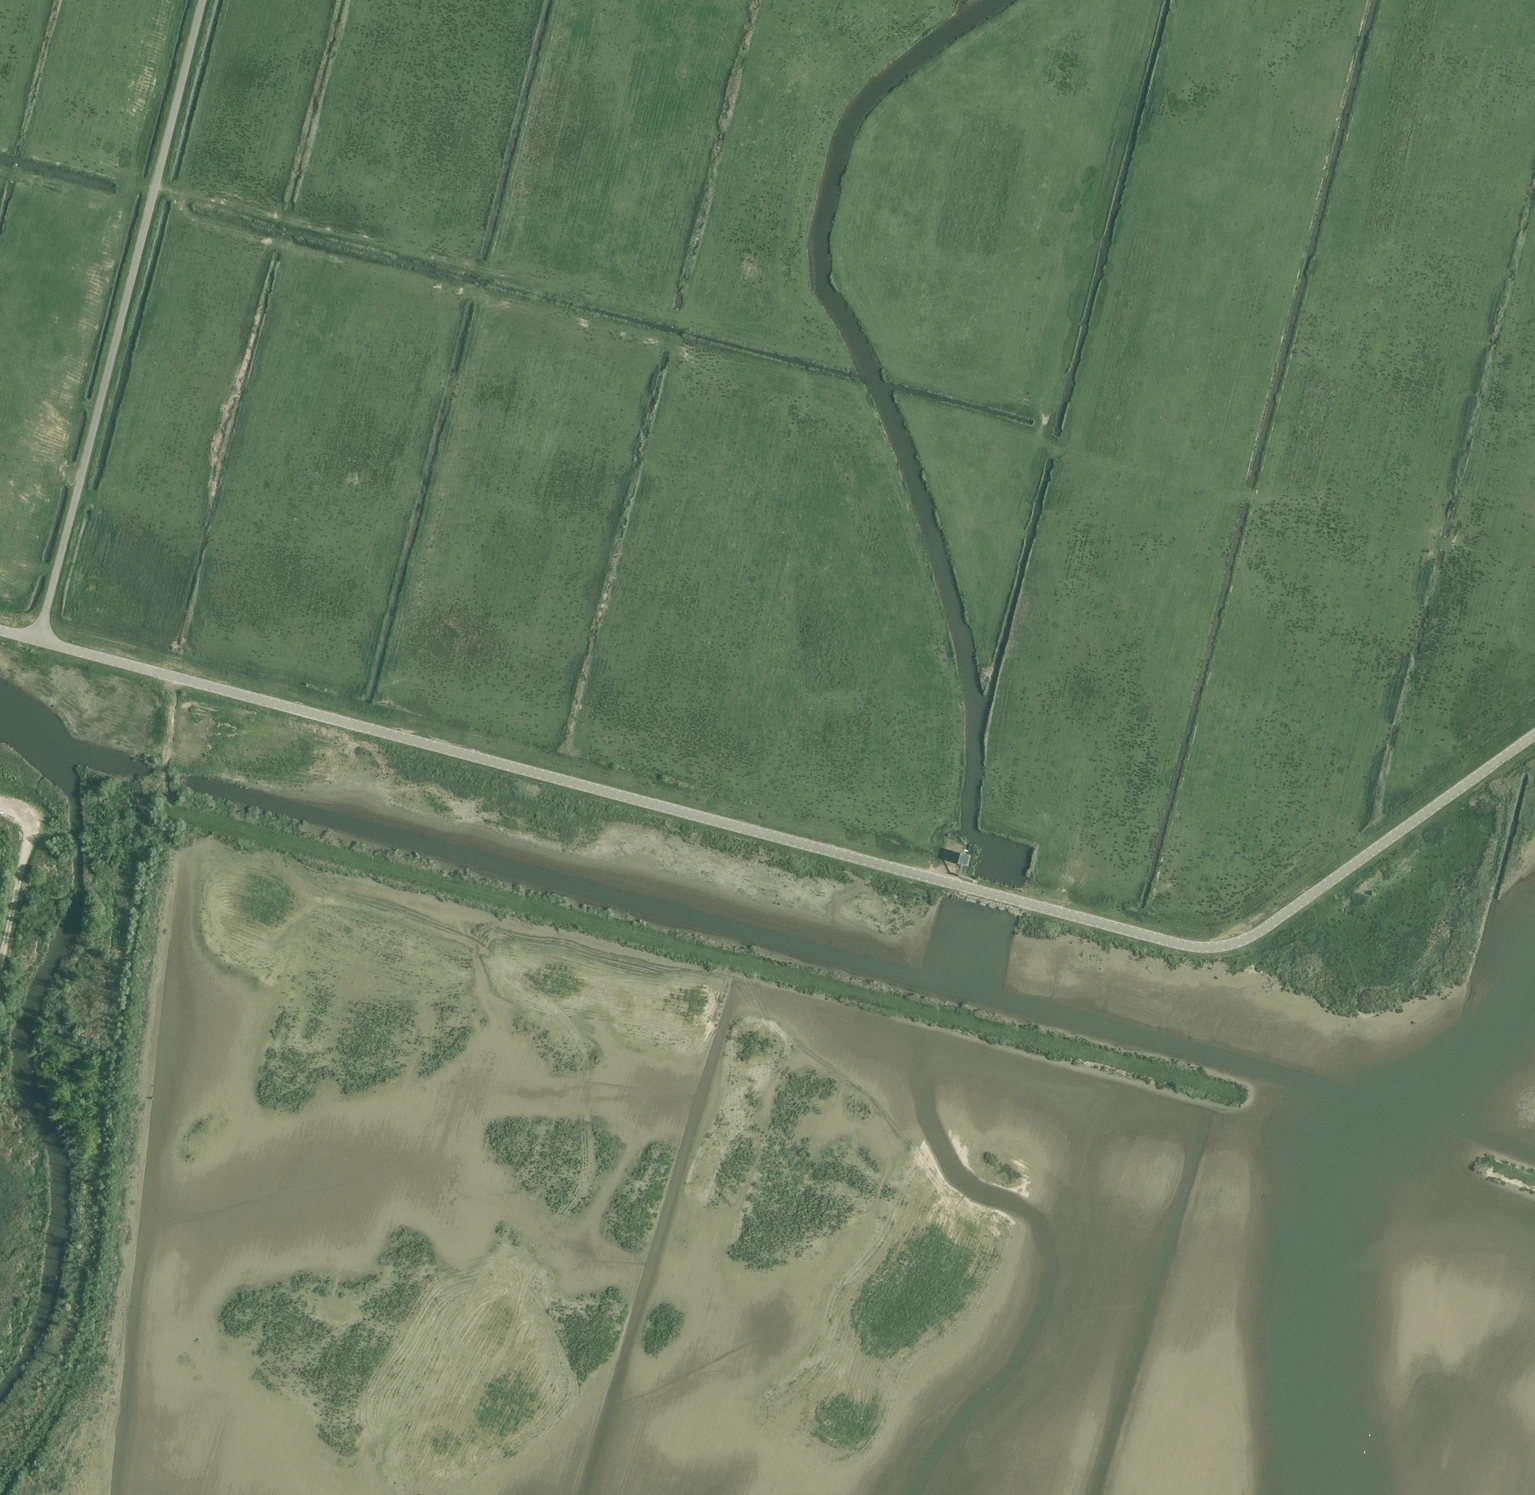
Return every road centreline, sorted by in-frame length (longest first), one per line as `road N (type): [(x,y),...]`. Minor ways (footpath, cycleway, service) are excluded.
road 1 (unclassified): [(1534,733),(1267,928),(1214,949),(38,642)]
road 2 (unclassified): [(38,642),(202,0)]
road 3 (track): [(229,825),(179,817),(165,796),(177,679)]
road 4 (track): [(0,804),(30,815),(32,826),(0,971)]

